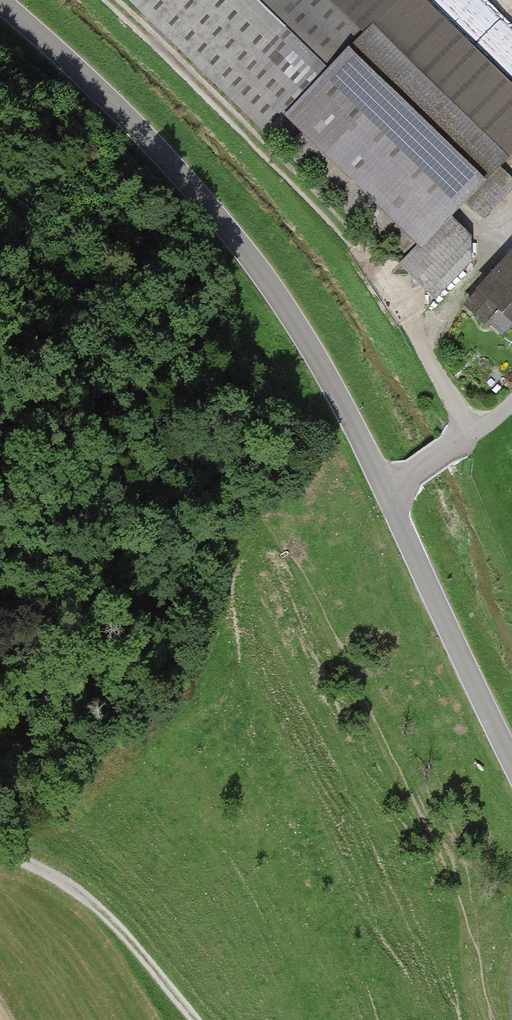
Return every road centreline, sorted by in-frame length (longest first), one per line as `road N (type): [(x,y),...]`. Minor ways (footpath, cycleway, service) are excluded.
road 1 (unclassified): [(0,1),(134,122),(241,240),(313,344),(511,753)]
road 2 (track): [(114,0),(352,243),(469,434)]
road 3 (track): [(197,1019),(95,902),(35,862),(0,850)]

